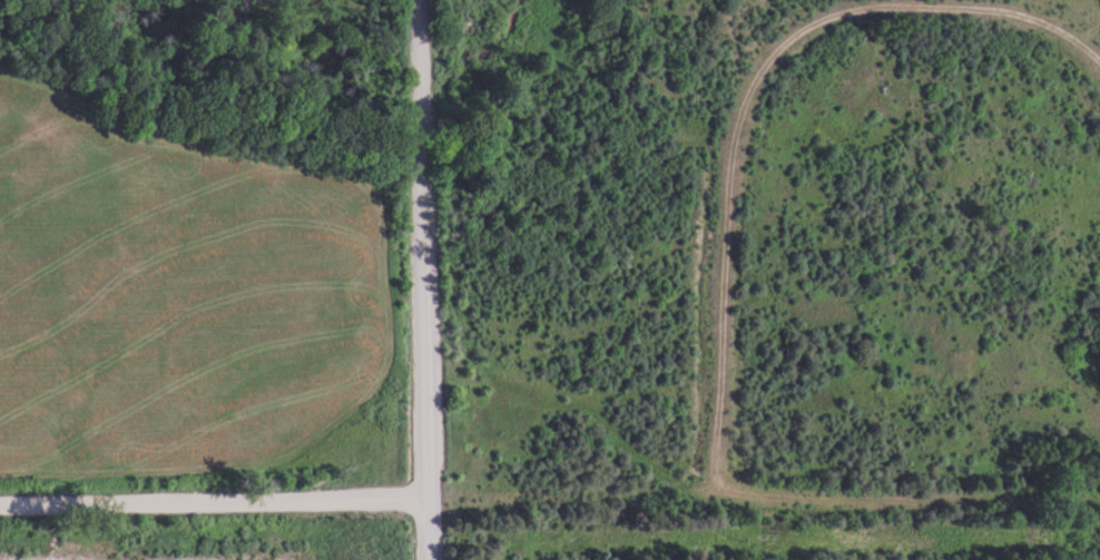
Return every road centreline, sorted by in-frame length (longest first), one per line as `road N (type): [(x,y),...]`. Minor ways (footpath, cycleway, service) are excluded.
road 1 (track): [(1099,56),(1089,40),(952,1),(813,22),(744,111),(725,308),(719,501)]
road 2 (residential): [(429,501),(420,0)]
road 3 (residential): [(0,508),(429,501)]
road 4 (track): [(719,501),(1099,502)]

